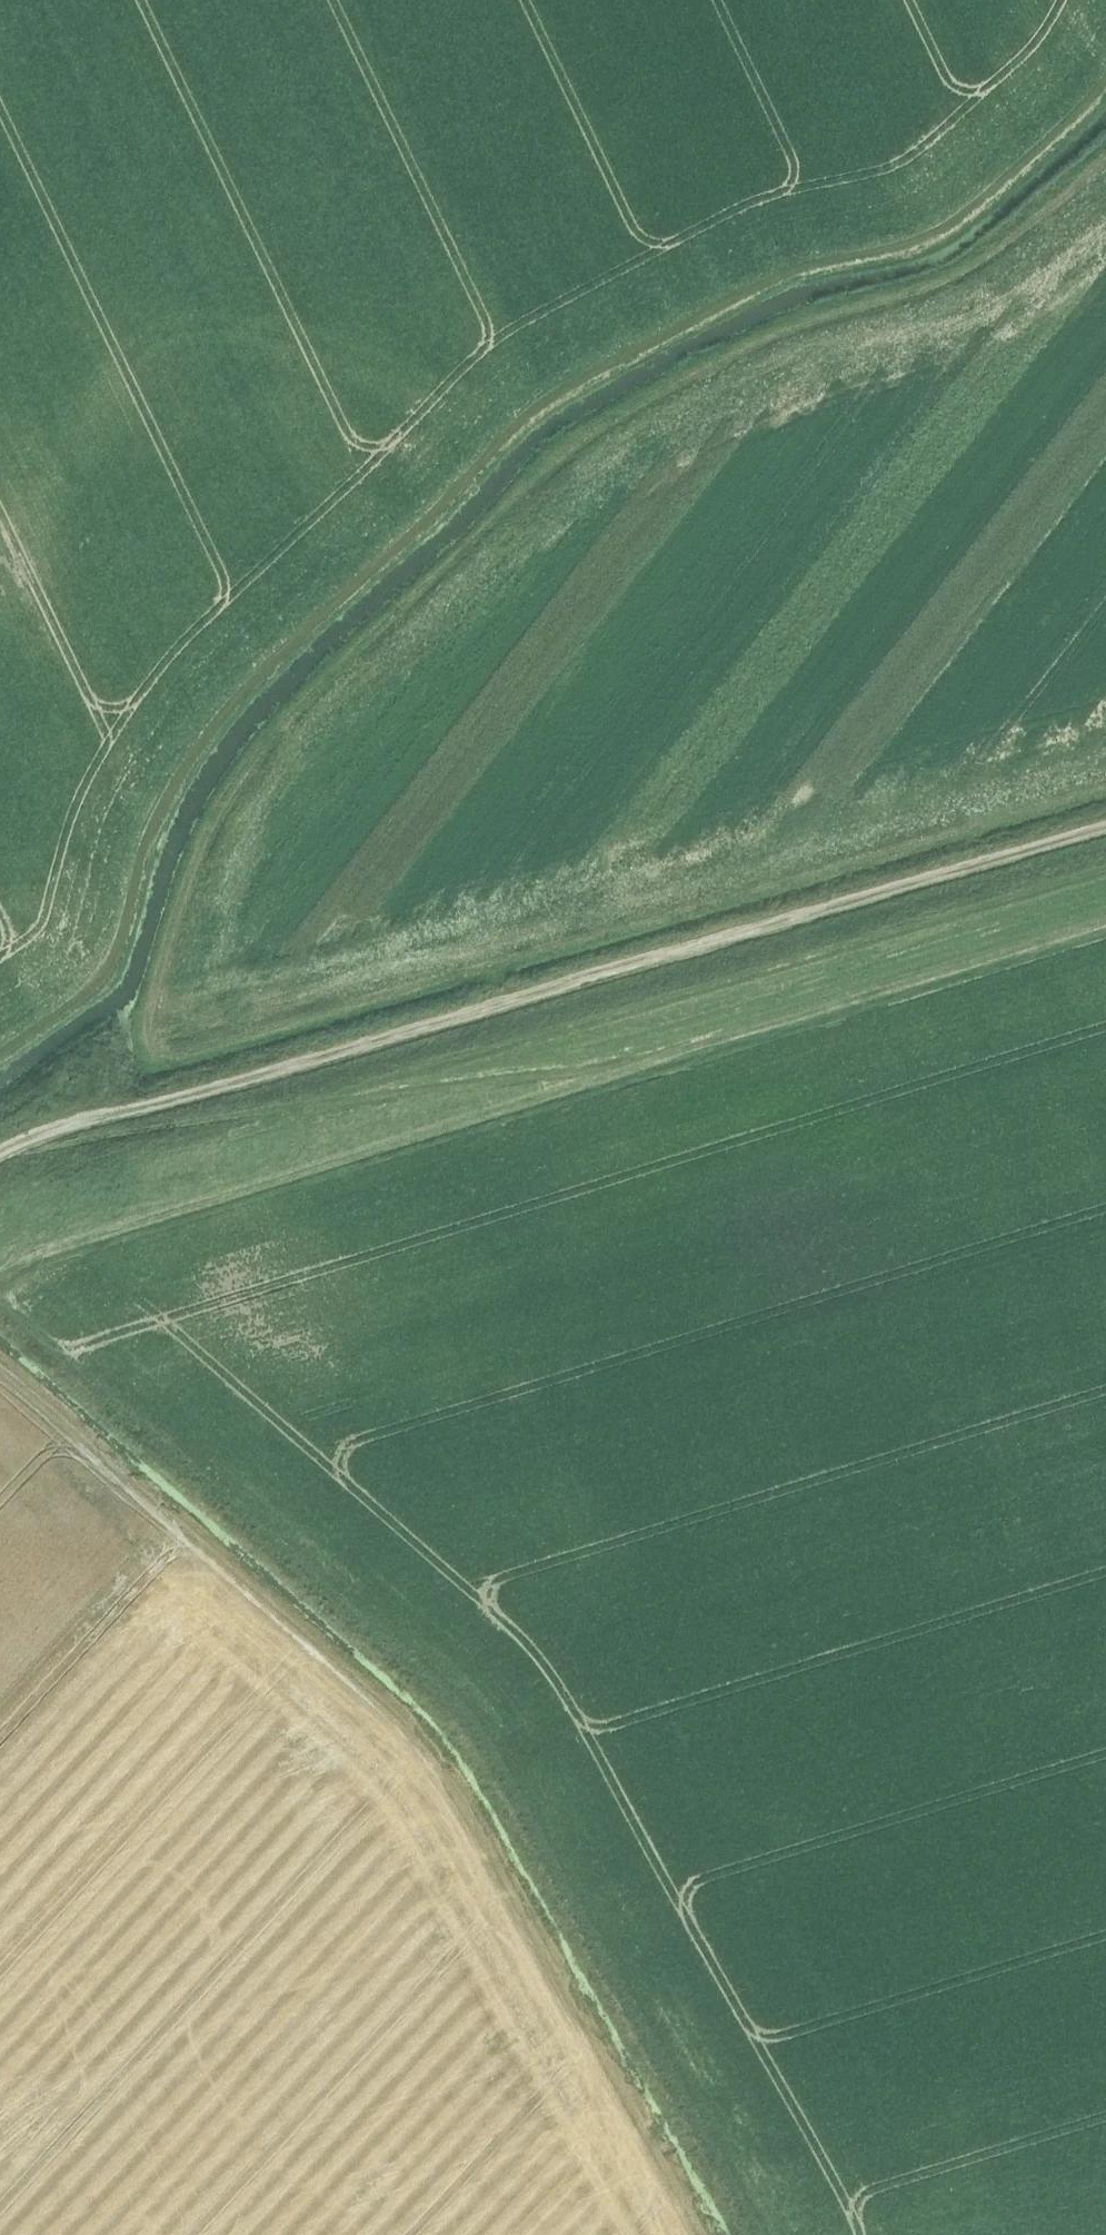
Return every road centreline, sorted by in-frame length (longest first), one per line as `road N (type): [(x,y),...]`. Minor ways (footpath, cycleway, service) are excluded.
road 1 (track): [(0,1154),(43,1134),(1105,825)]

